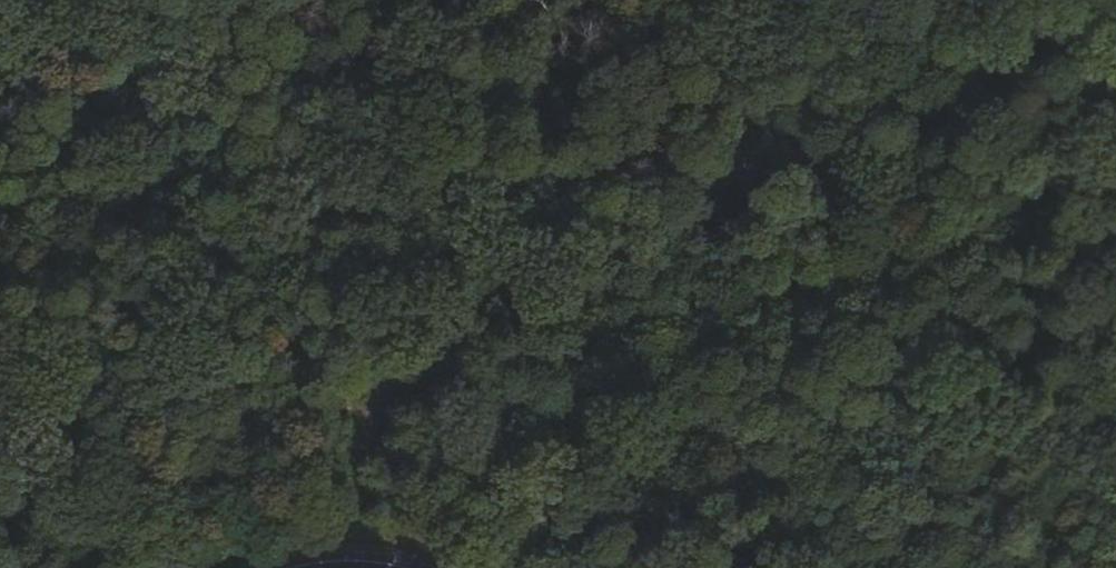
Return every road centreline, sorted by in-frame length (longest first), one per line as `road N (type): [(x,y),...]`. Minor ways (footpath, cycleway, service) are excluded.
road 1 (track): [(9,0),(361,434)]
road 2 (track): [(361,434),(345,539),(355,559)]

